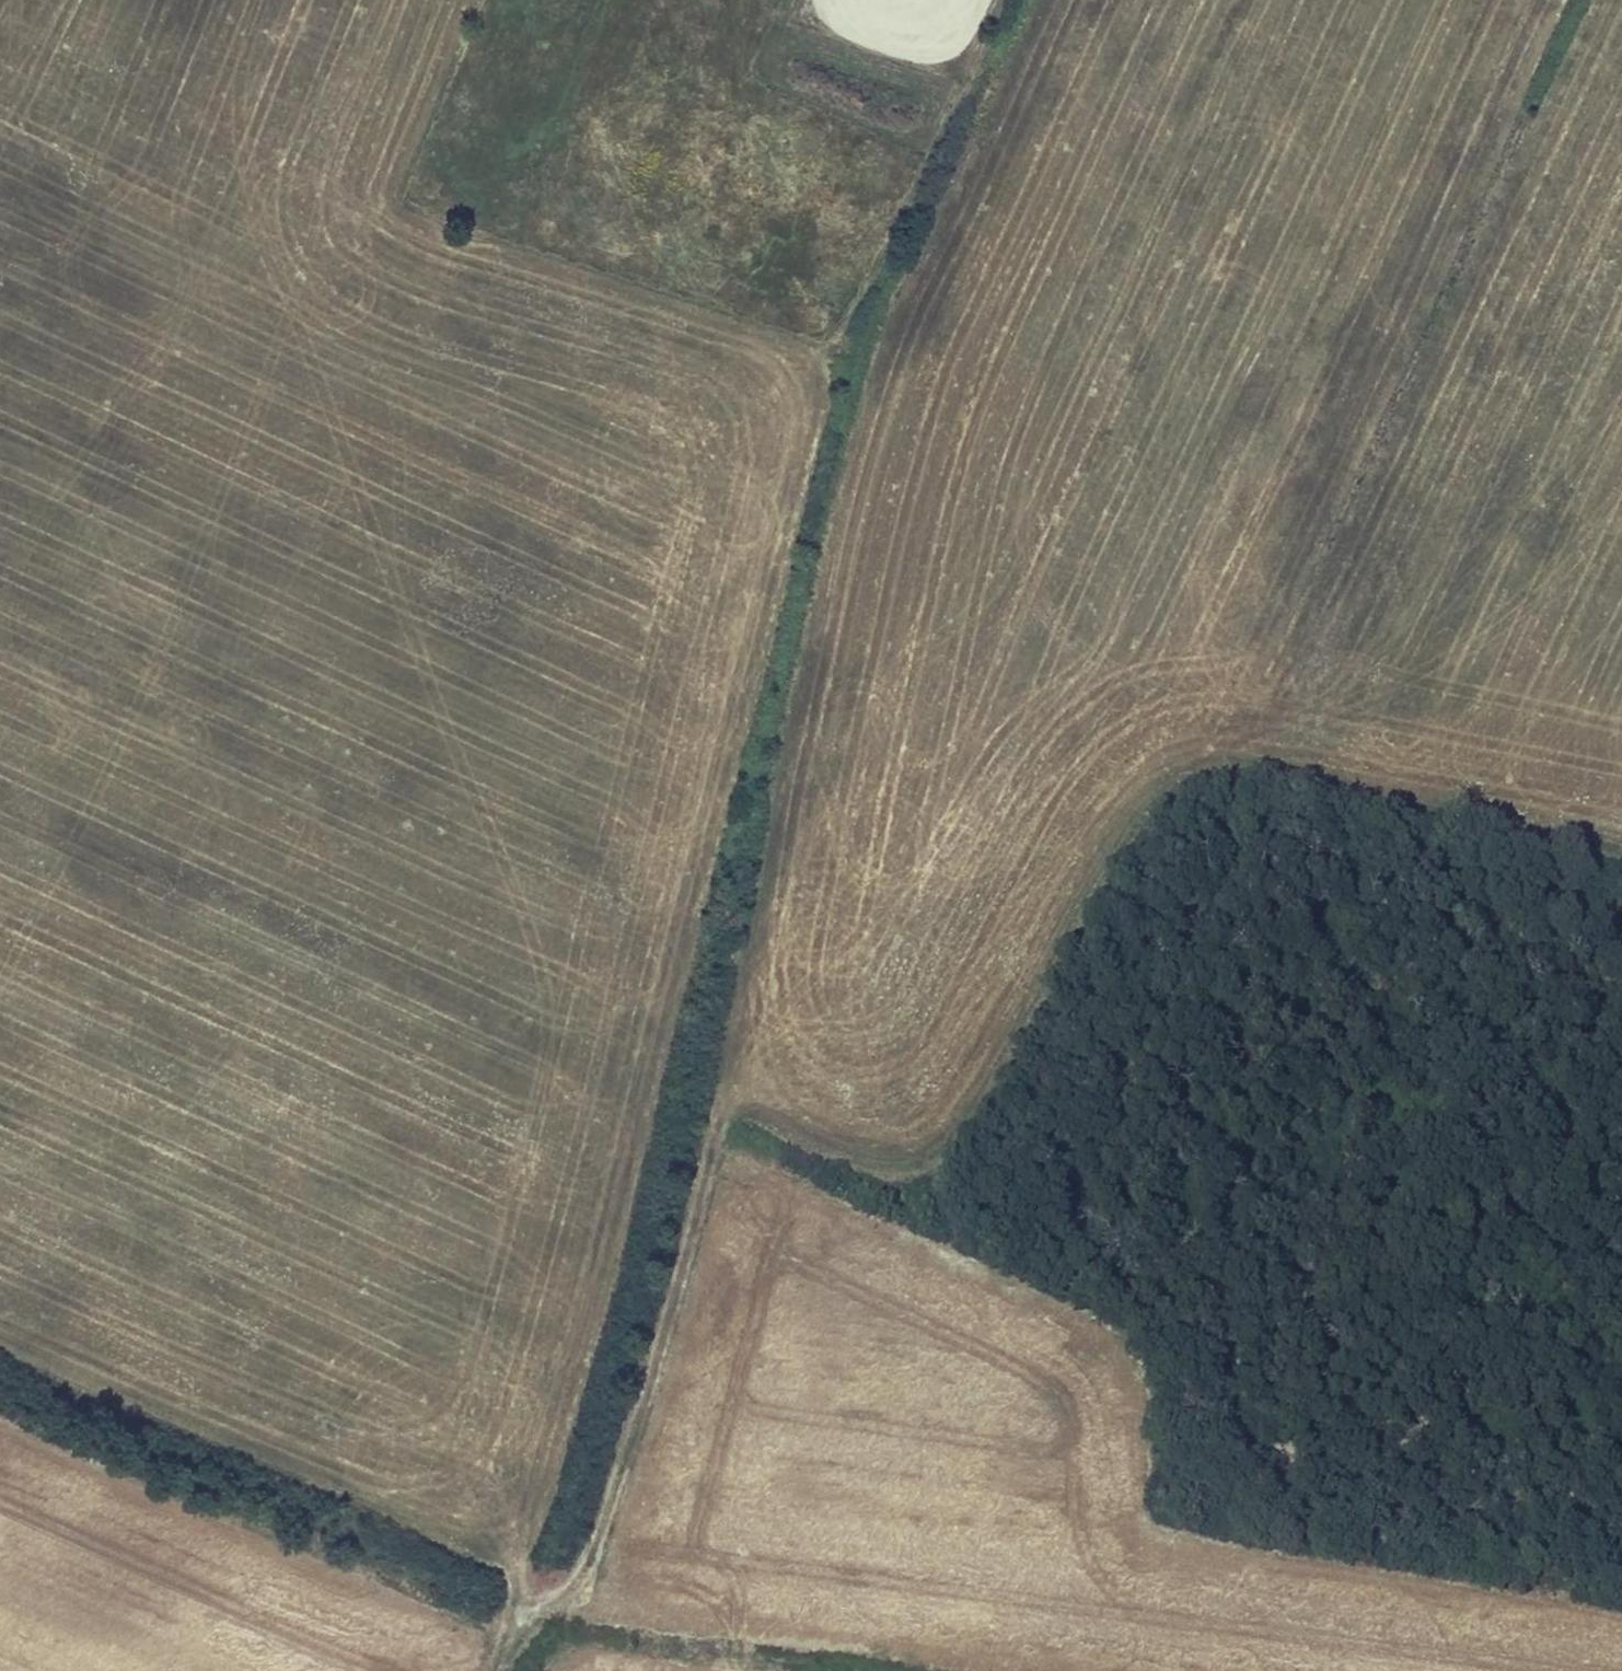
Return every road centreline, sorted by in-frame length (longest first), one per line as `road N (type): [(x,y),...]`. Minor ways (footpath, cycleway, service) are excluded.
road 1 (track): [(488,1670),(528,1611),(581,1569),(627,1466),(724,1107)]

